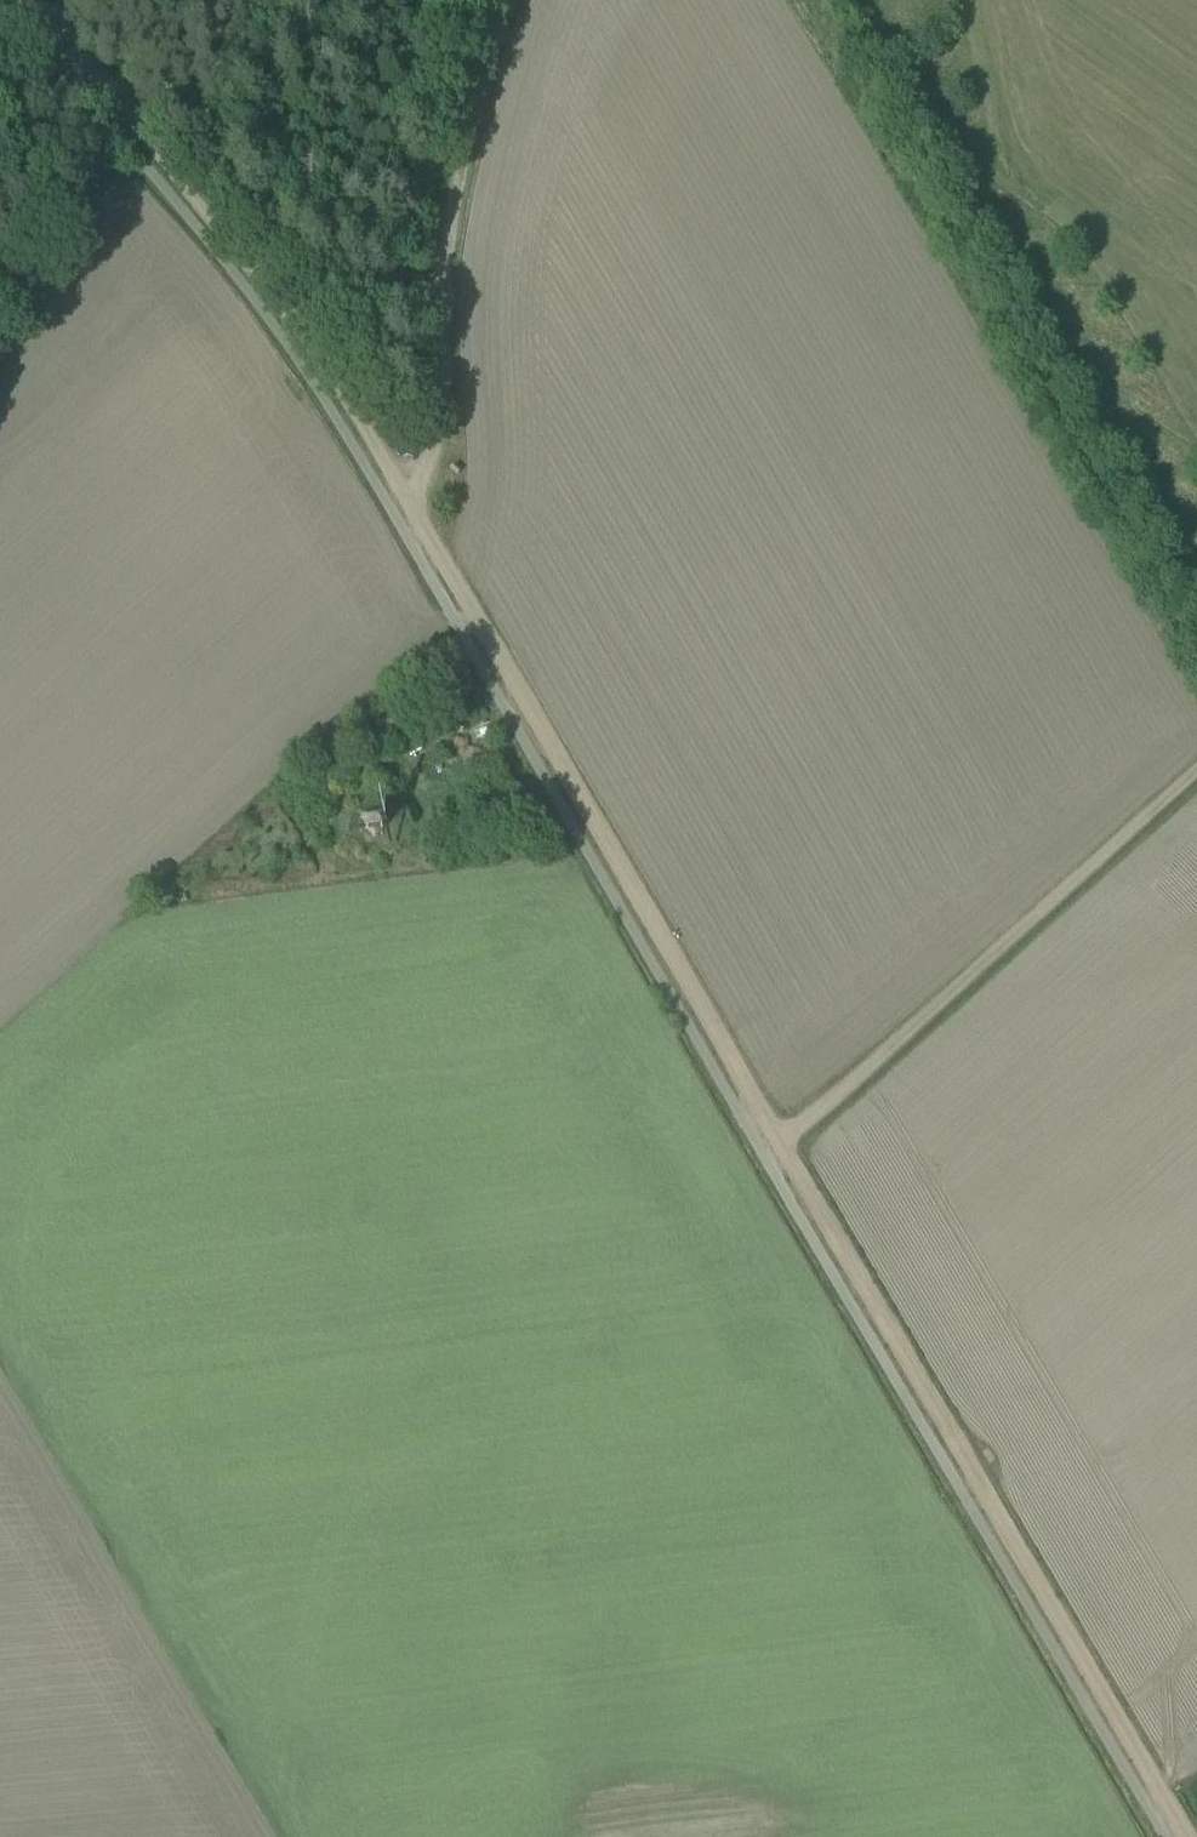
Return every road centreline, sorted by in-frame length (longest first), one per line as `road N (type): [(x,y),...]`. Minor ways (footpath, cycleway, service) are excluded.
road 1 (track): [(1187,1836),(782,1135),(358,427),(254,266),(31,0)]
road 2 (track): [(1196,761),(782,1135)]
road 3 (track): [(420,531),(464,147),(510,0)]

